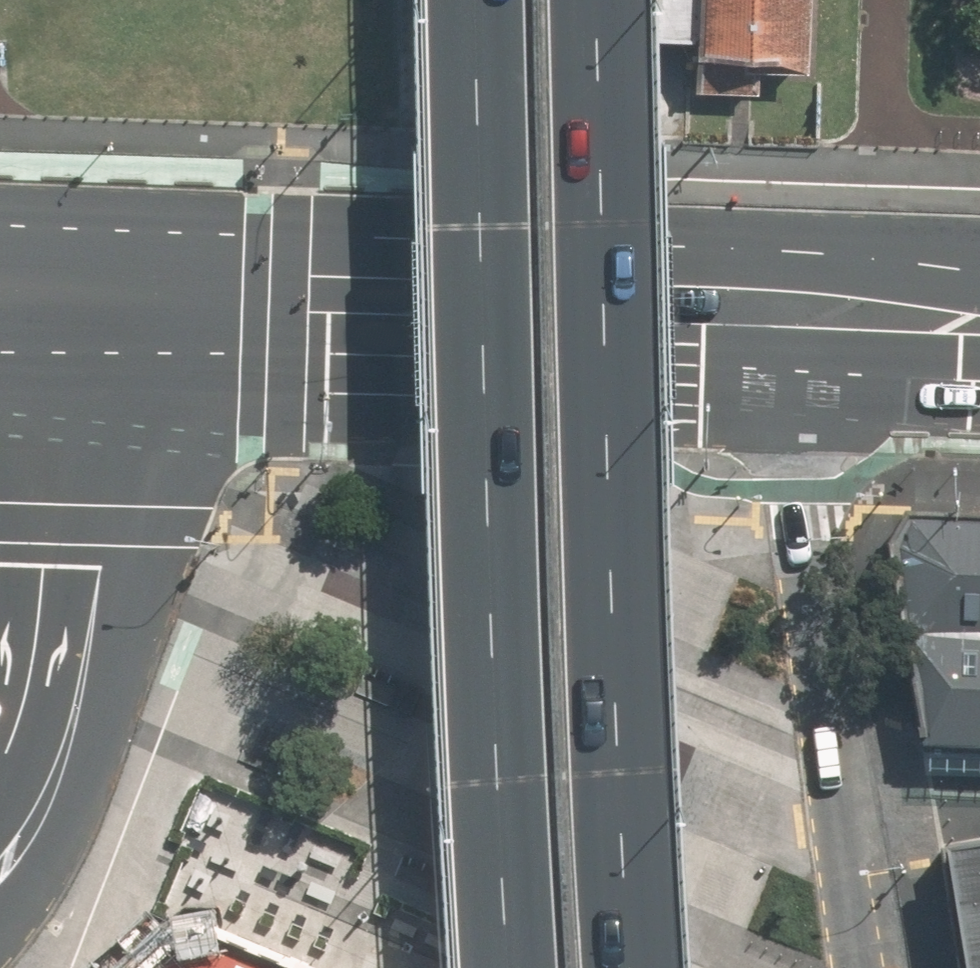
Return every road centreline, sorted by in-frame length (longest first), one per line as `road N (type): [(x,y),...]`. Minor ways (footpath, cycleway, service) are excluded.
road 1 (motorway): [(188,967),(76,208),(53,0)]
road 2 (motorway): [(592,0),(609,867),(621,967)]
road 3 (motorway): [(468,0),(505,967)]
road 4 (secondary): [(100,297),(792,326)]
road 5 (residential): [(792,326),(792,512),(856,967)]
road 6 (secondary): [(0,851),(38,801),(64,743),(78,681),(93,561),(100,297)]
road 7 (secondary): [(792,326),(979,332)]

